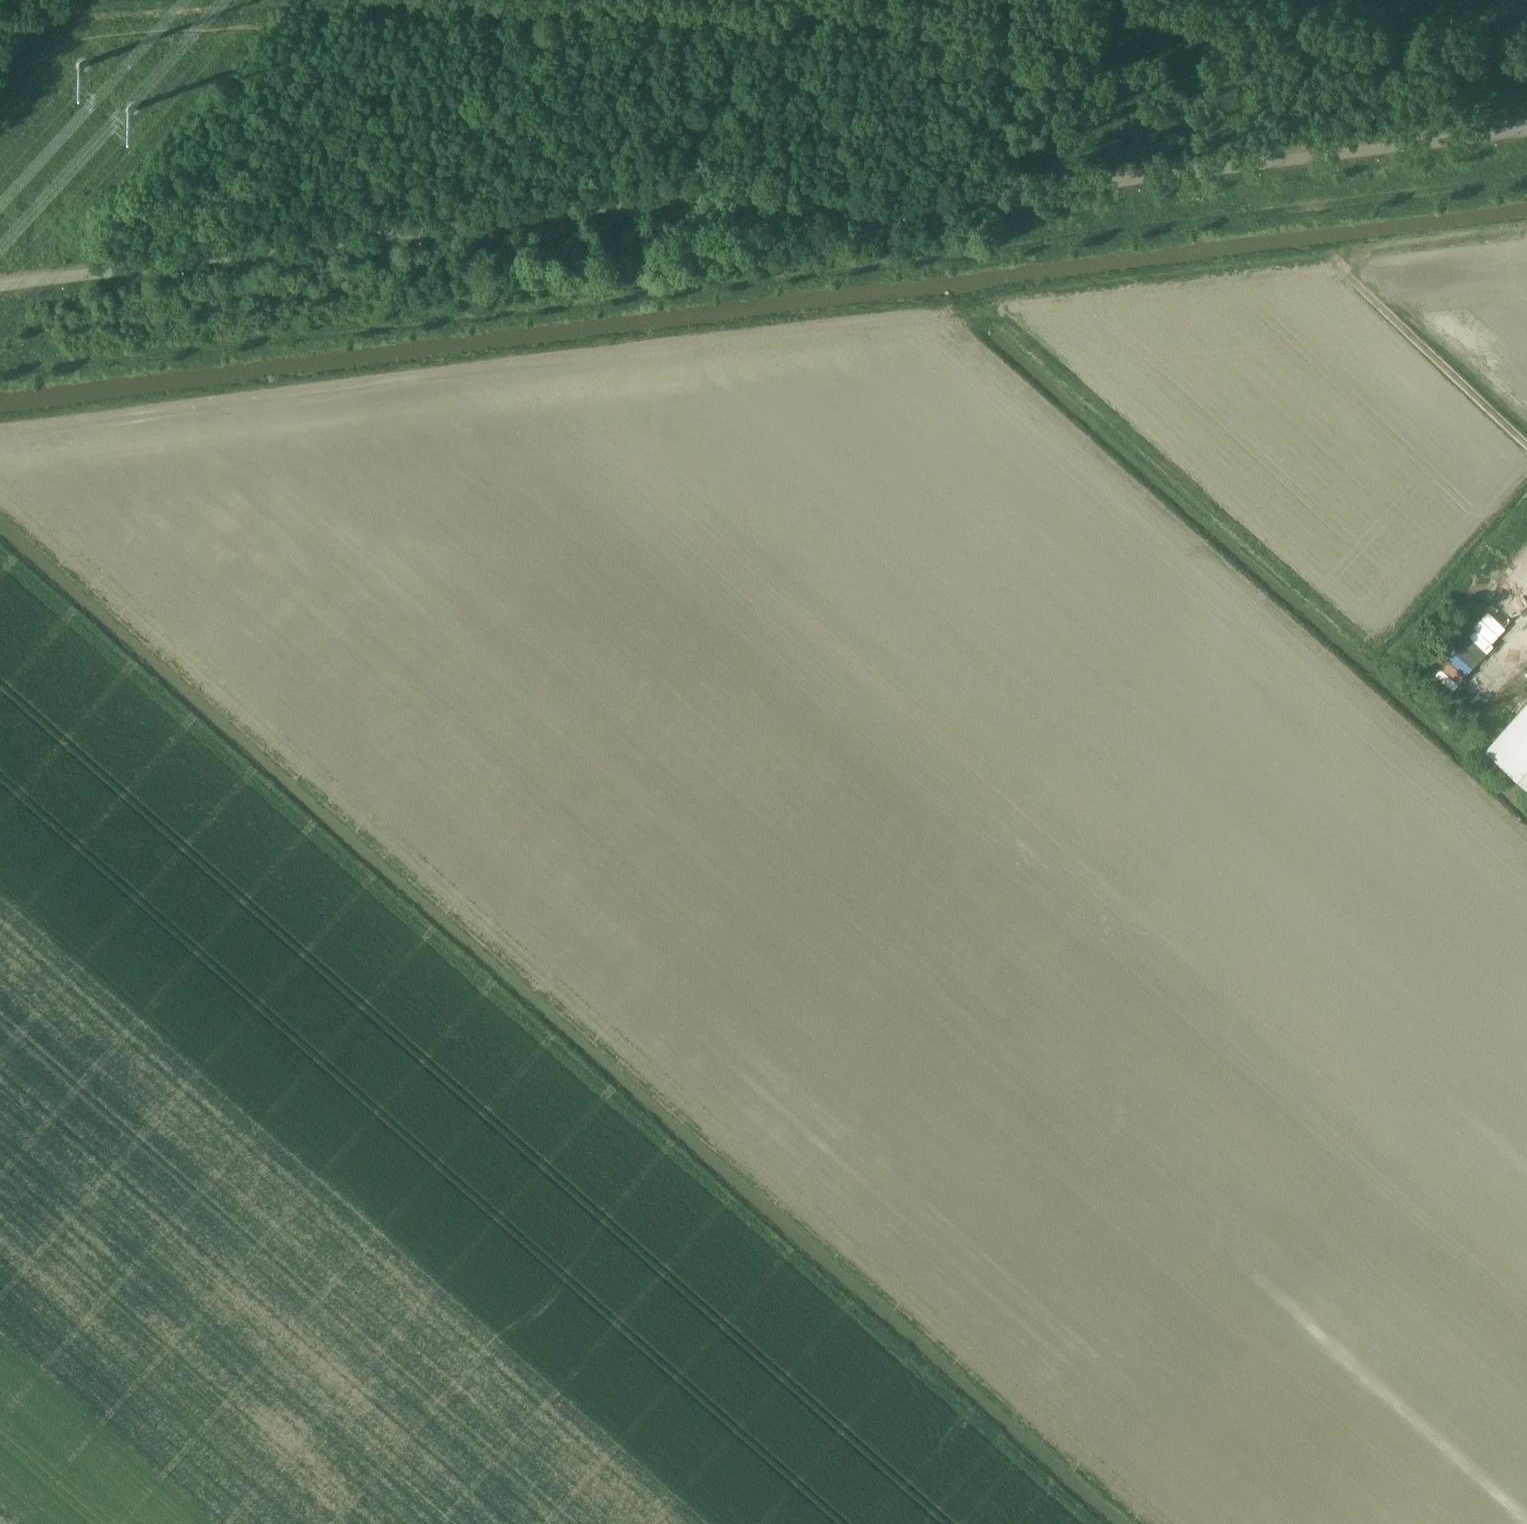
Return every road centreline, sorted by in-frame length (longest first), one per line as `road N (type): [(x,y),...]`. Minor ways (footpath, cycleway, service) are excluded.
road 1 (track): [(1526,443),(1355,286)]

